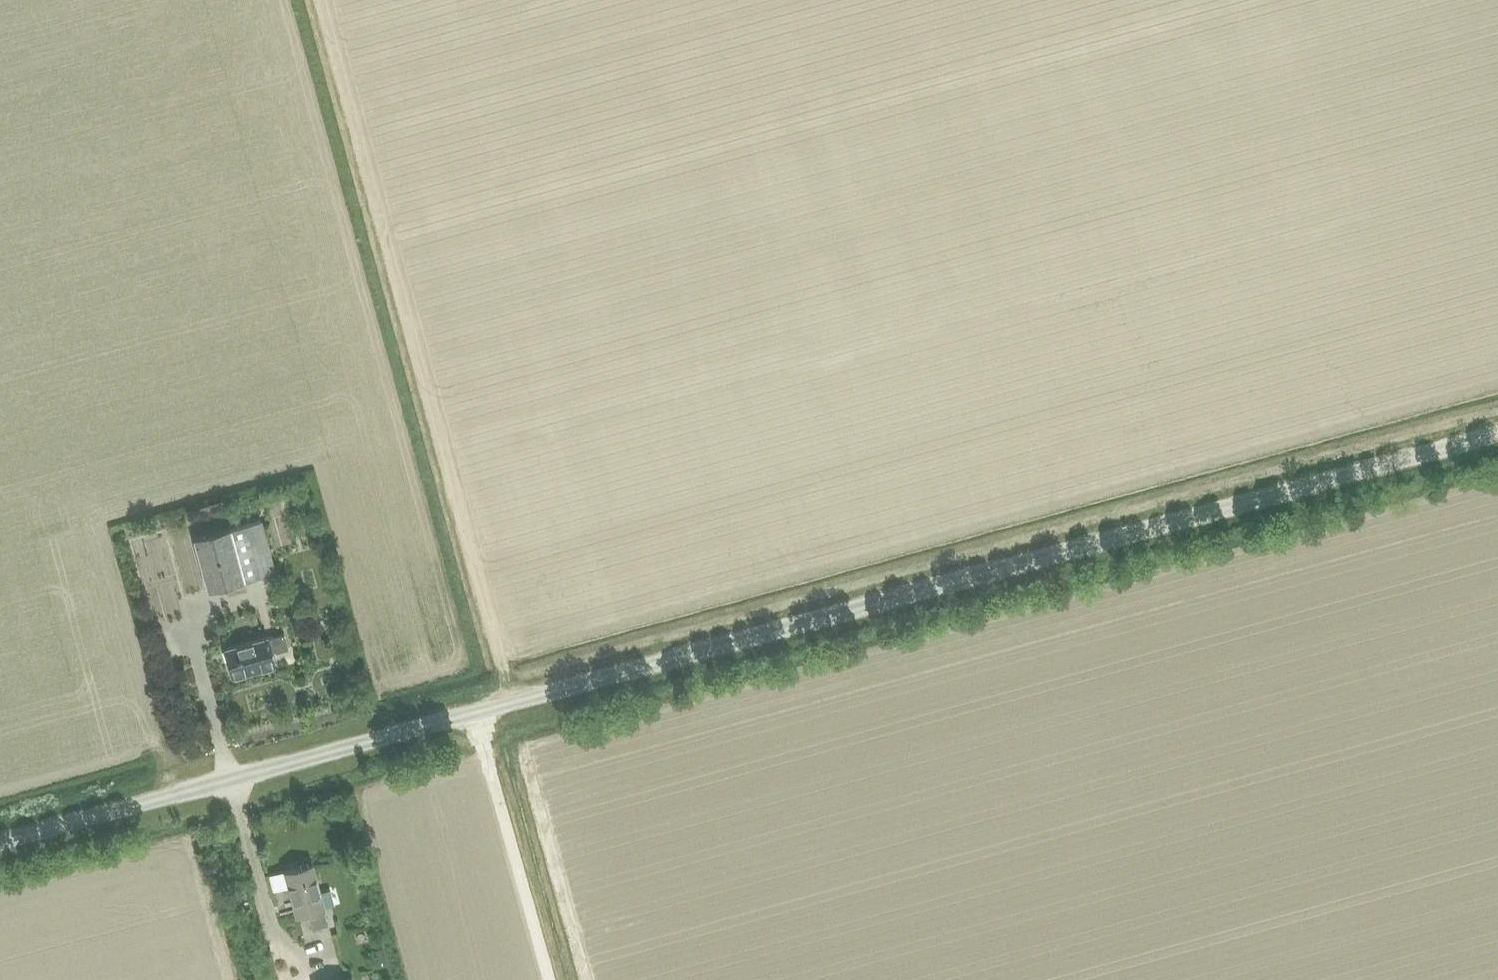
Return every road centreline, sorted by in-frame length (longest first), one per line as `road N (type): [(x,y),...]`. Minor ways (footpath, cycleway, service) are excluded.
road 1 (unclassified): [(0,842),(1497,433)]

